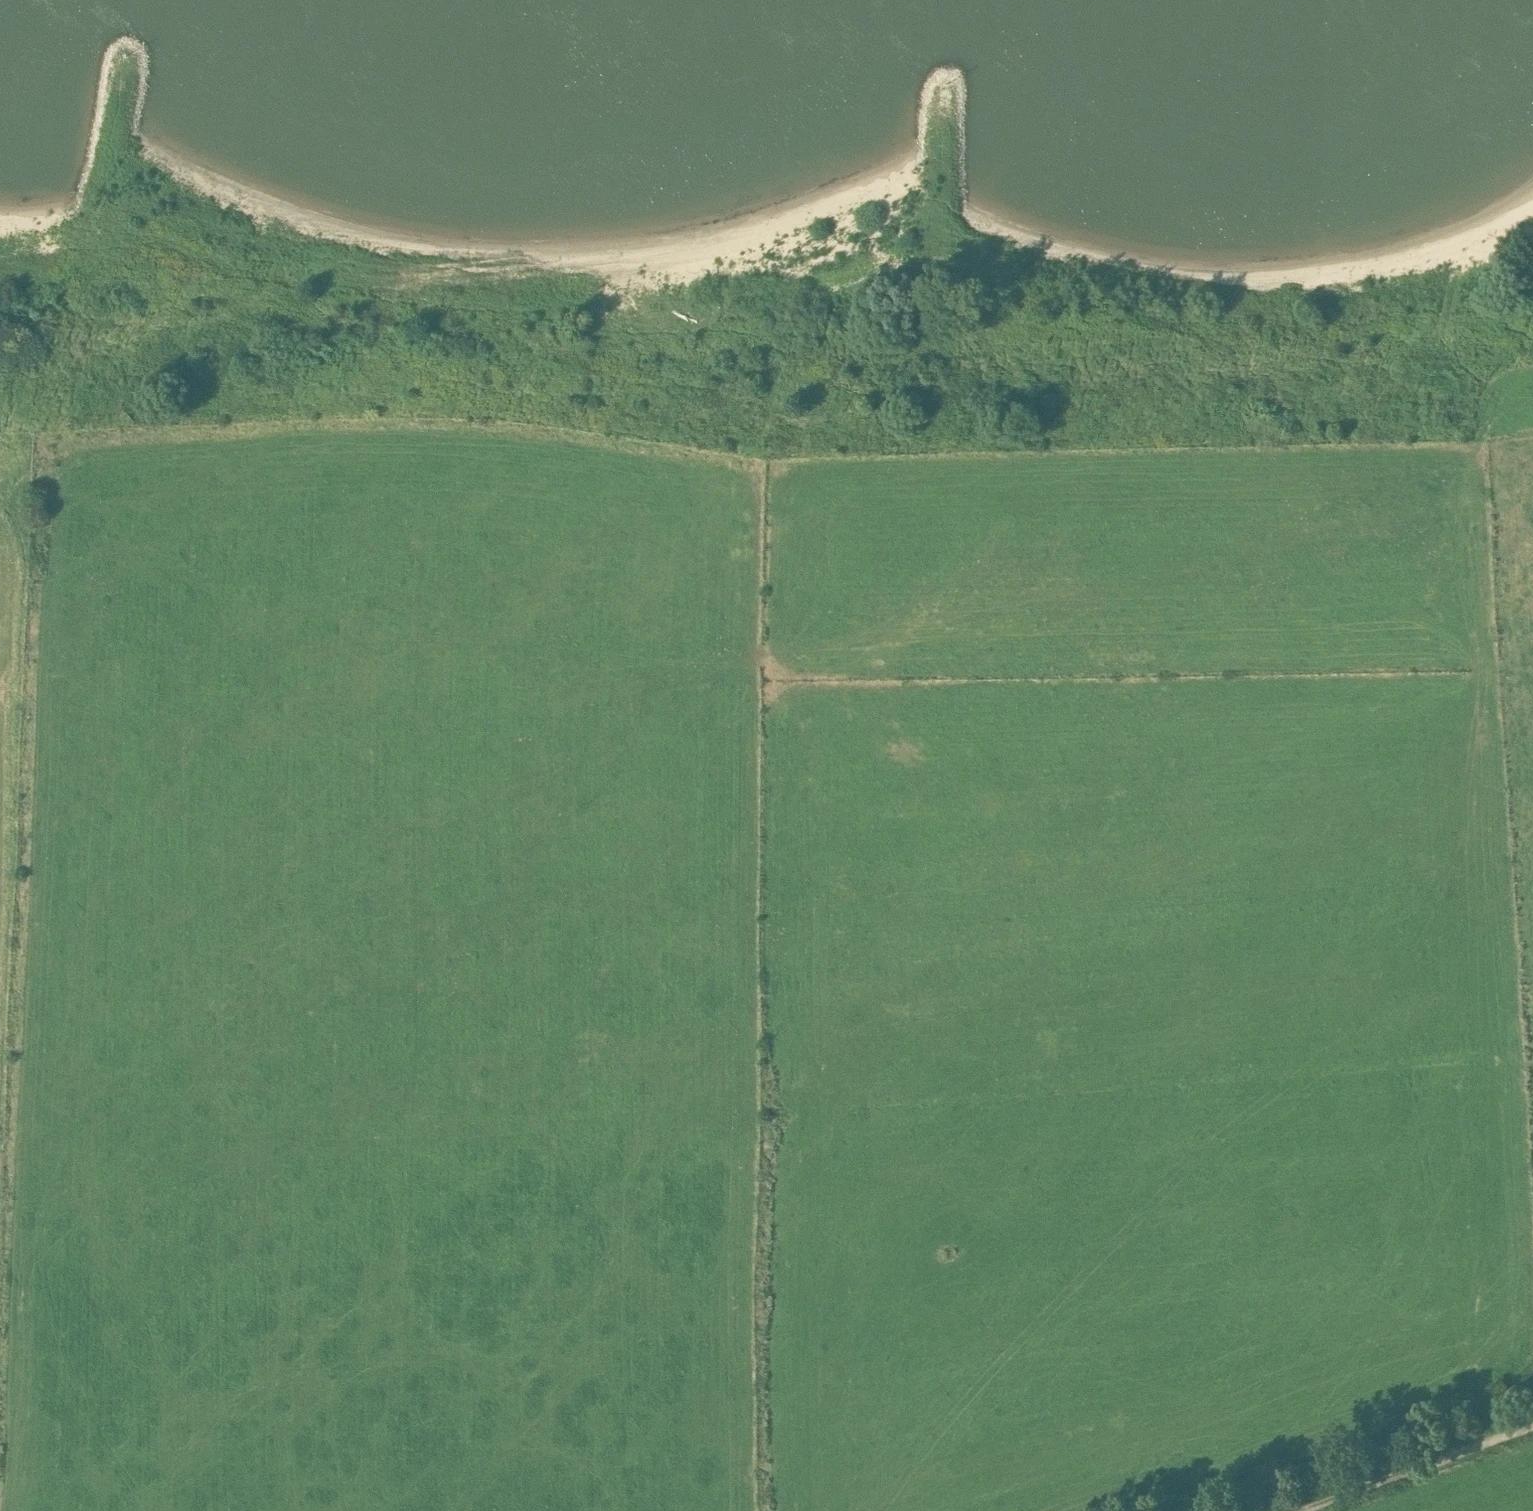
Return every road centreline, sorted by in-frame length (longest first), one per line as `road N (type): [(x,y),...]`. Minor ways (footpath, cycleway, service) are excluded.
road 1 (track): [(1532,1425),(1293,1510)]

